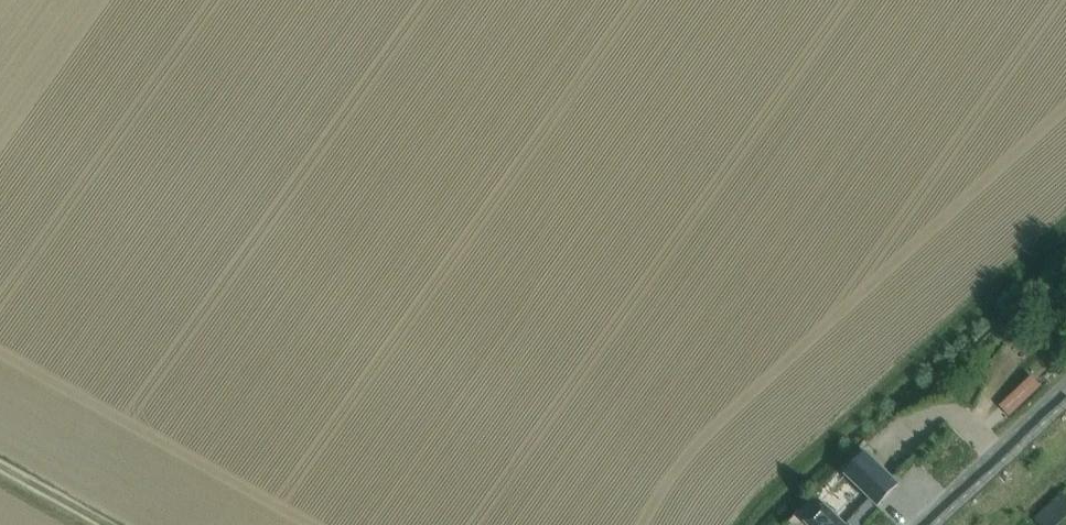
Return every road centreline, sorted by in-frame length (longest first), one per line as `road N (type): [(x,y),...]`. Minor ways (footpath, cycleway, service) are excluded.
road 1 (tertiary): [(921,524),(1065,391)]
road 2 (track): [(108,524),(0,465)]

